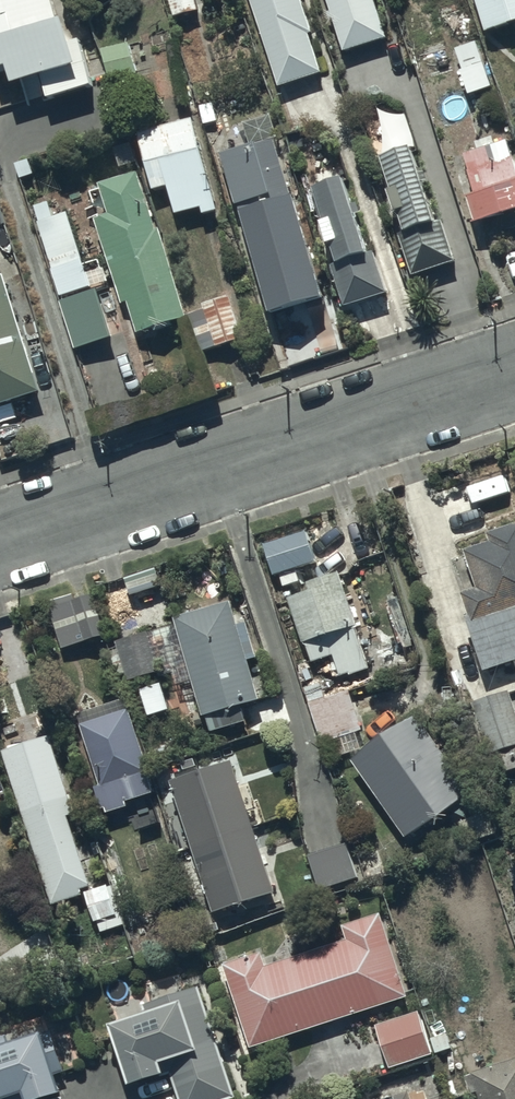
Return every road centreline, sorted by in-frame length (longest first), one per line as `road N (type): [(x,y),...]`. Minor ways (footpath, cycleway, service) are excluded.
road 1 (residential): [(514,370),(0,540)]

